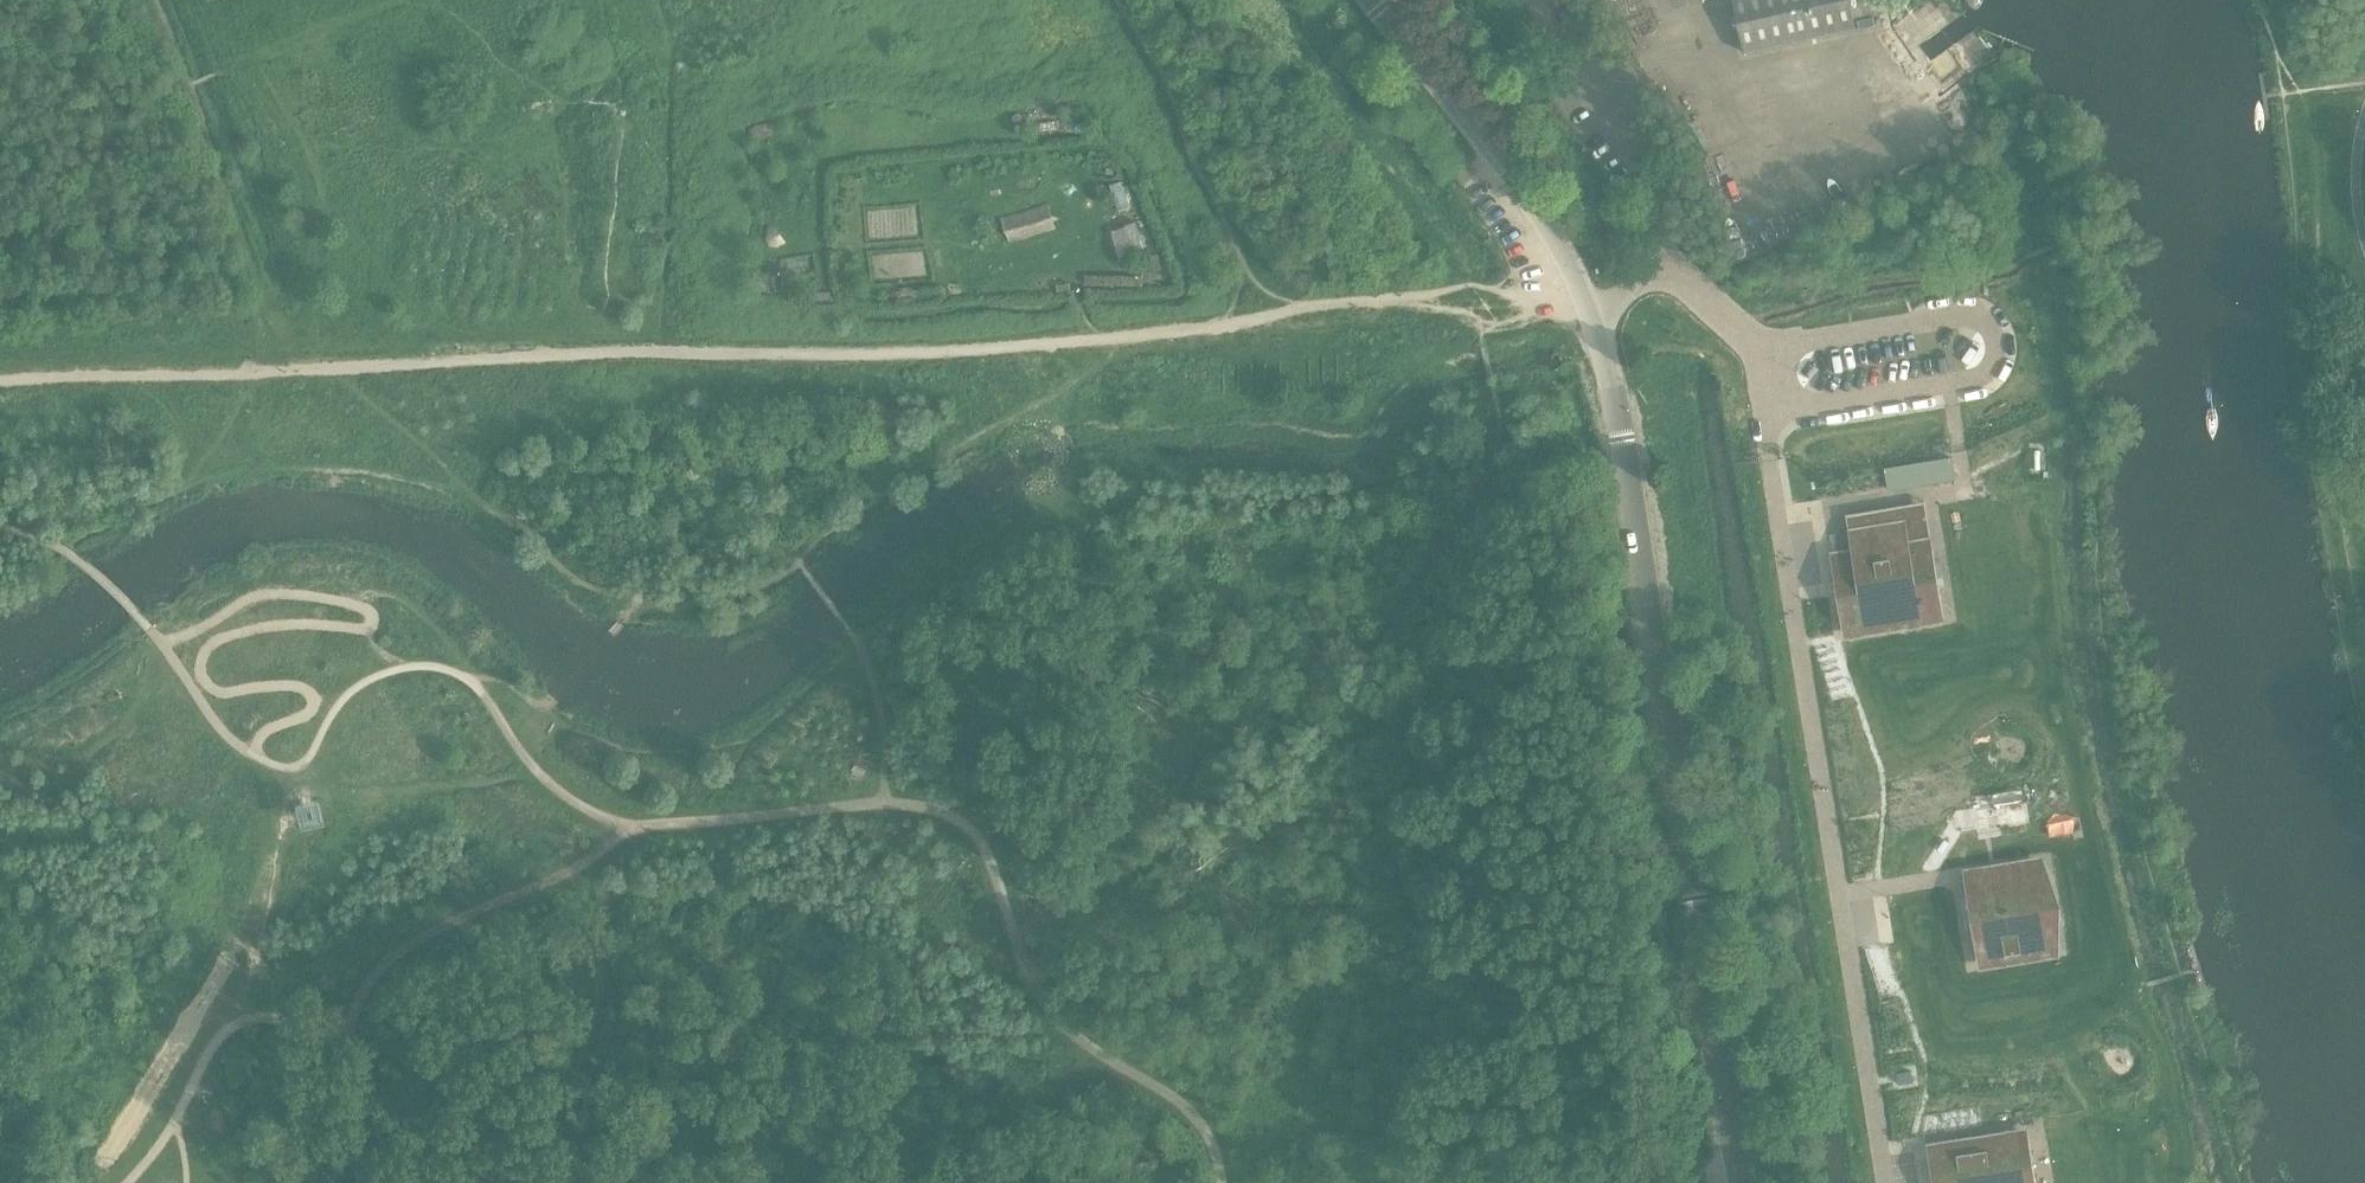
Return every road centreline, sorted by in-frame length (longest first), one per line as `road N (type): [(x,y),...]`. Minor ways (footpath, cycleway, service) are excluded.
road 1 (track): [(0,384),(662,352),(957,352),(1224,327),(1297,306),(1590,315)]
road 2 (unclassified): [(1734,1182),(1608,368),(1581,287),(1545,227),(1371,0)]

